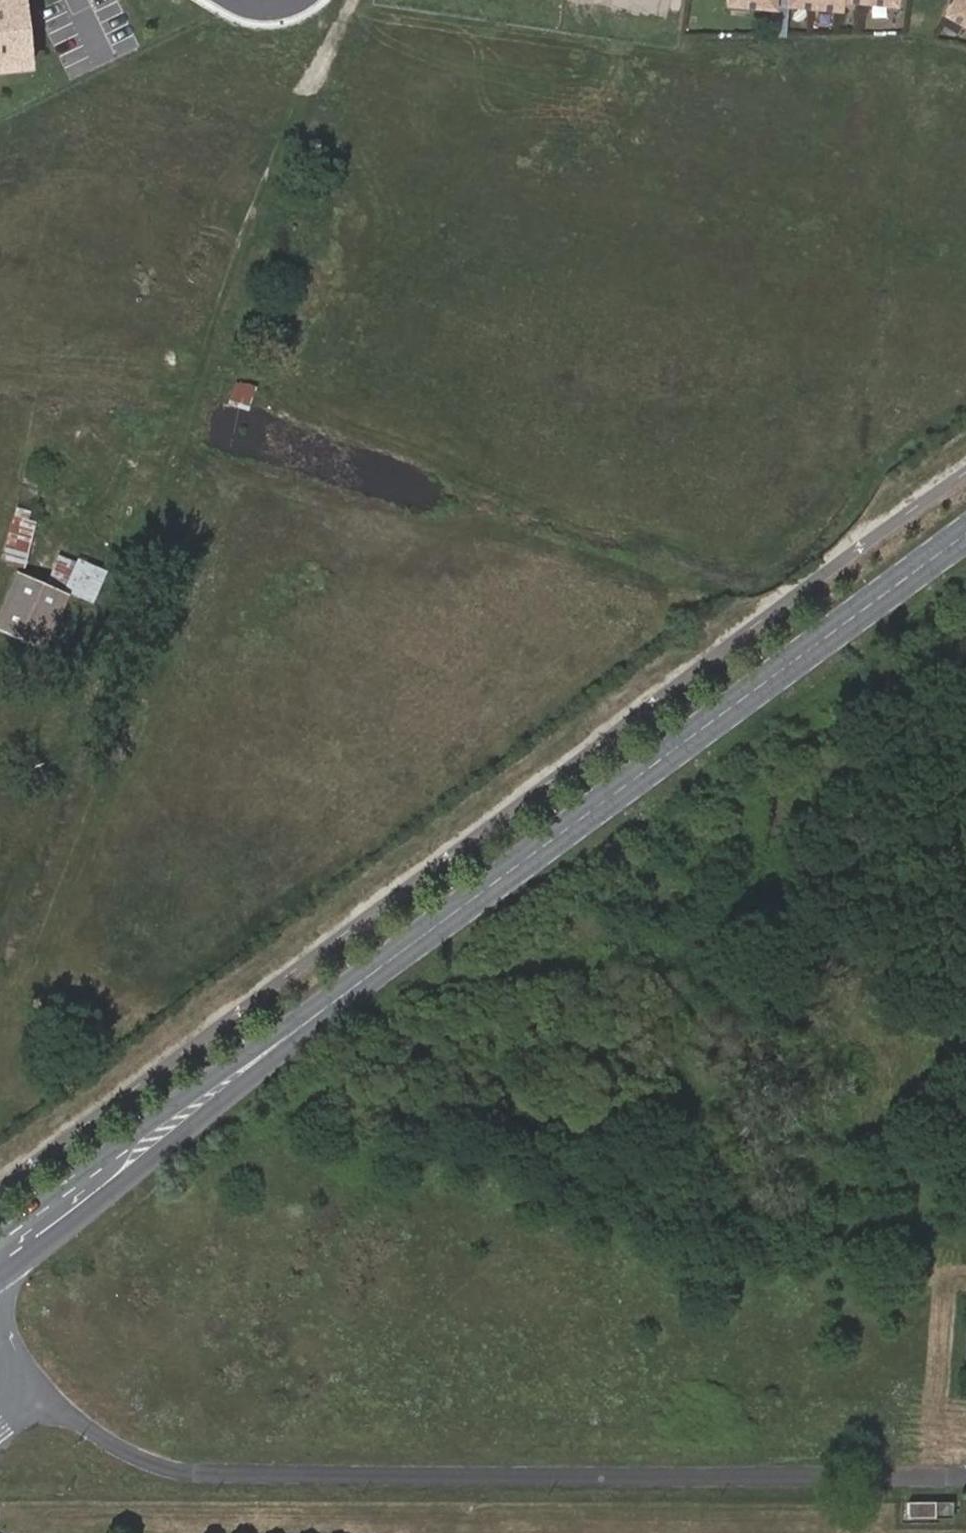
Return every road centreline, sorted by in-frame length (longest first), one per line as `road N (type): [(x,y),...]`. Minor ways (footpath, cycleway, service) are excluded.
road 1 (residential): [(0,1340),(56,1415),(103,1449),(159,1473),(965,1483)]
road 2 (secondary): [(965,533),(303,1025)]
road 3 (secondary): [(0,1276),(209,1113),(303,1025)]
road 4 (secondary): [(303,1025),(111,1150)]
road 5 (residential): [(111,1150),(98,1178),(0,1252)]
road 6 (secondary): [(111,1150),(0,1230)]

